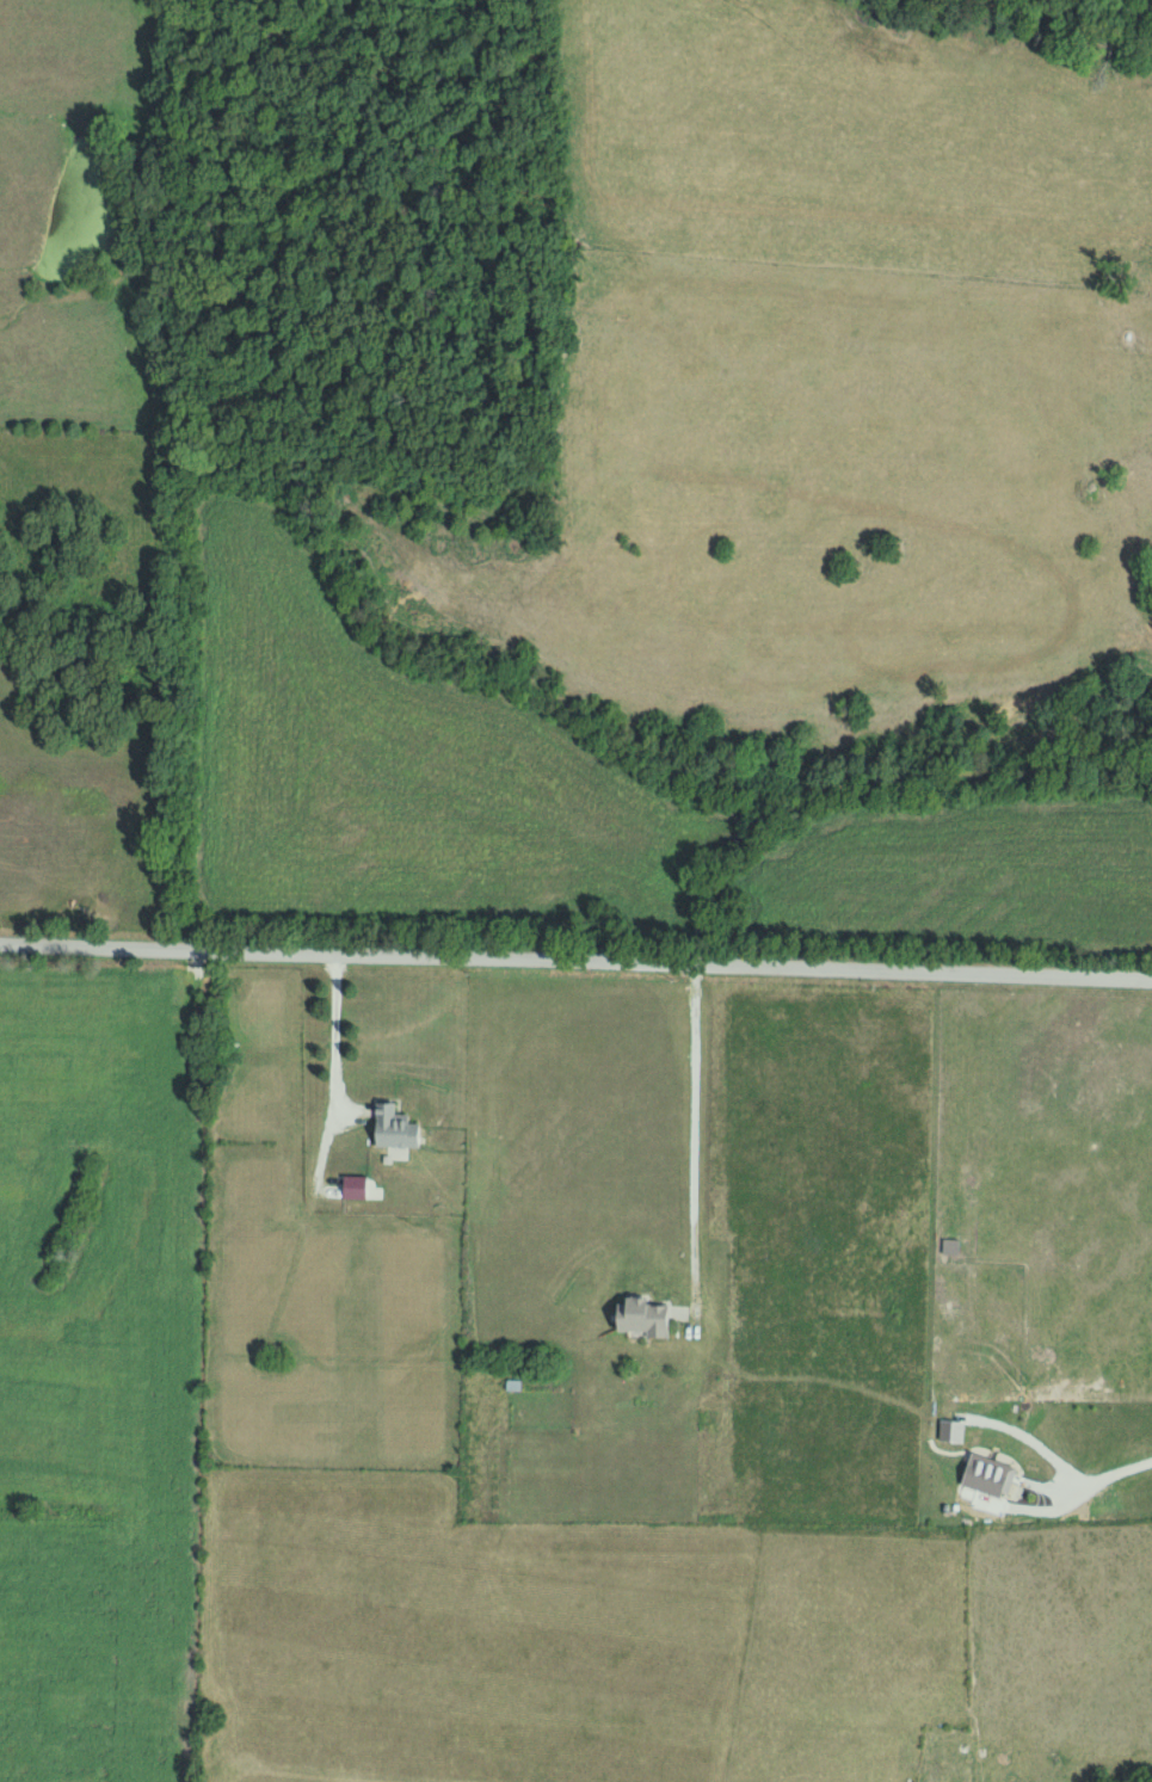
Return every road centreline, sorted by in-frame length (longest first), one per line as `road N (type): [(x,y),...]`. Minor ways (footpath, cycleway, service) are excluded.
road 1 (residential): [(218,947),(205,1701),(791,1713),(834,1692),(881,1692),(904,1710),(959,1715),(972,1706),(993,1605),(1151,1630)]
road 2 (residential): [(1151,980),(0,940)]

